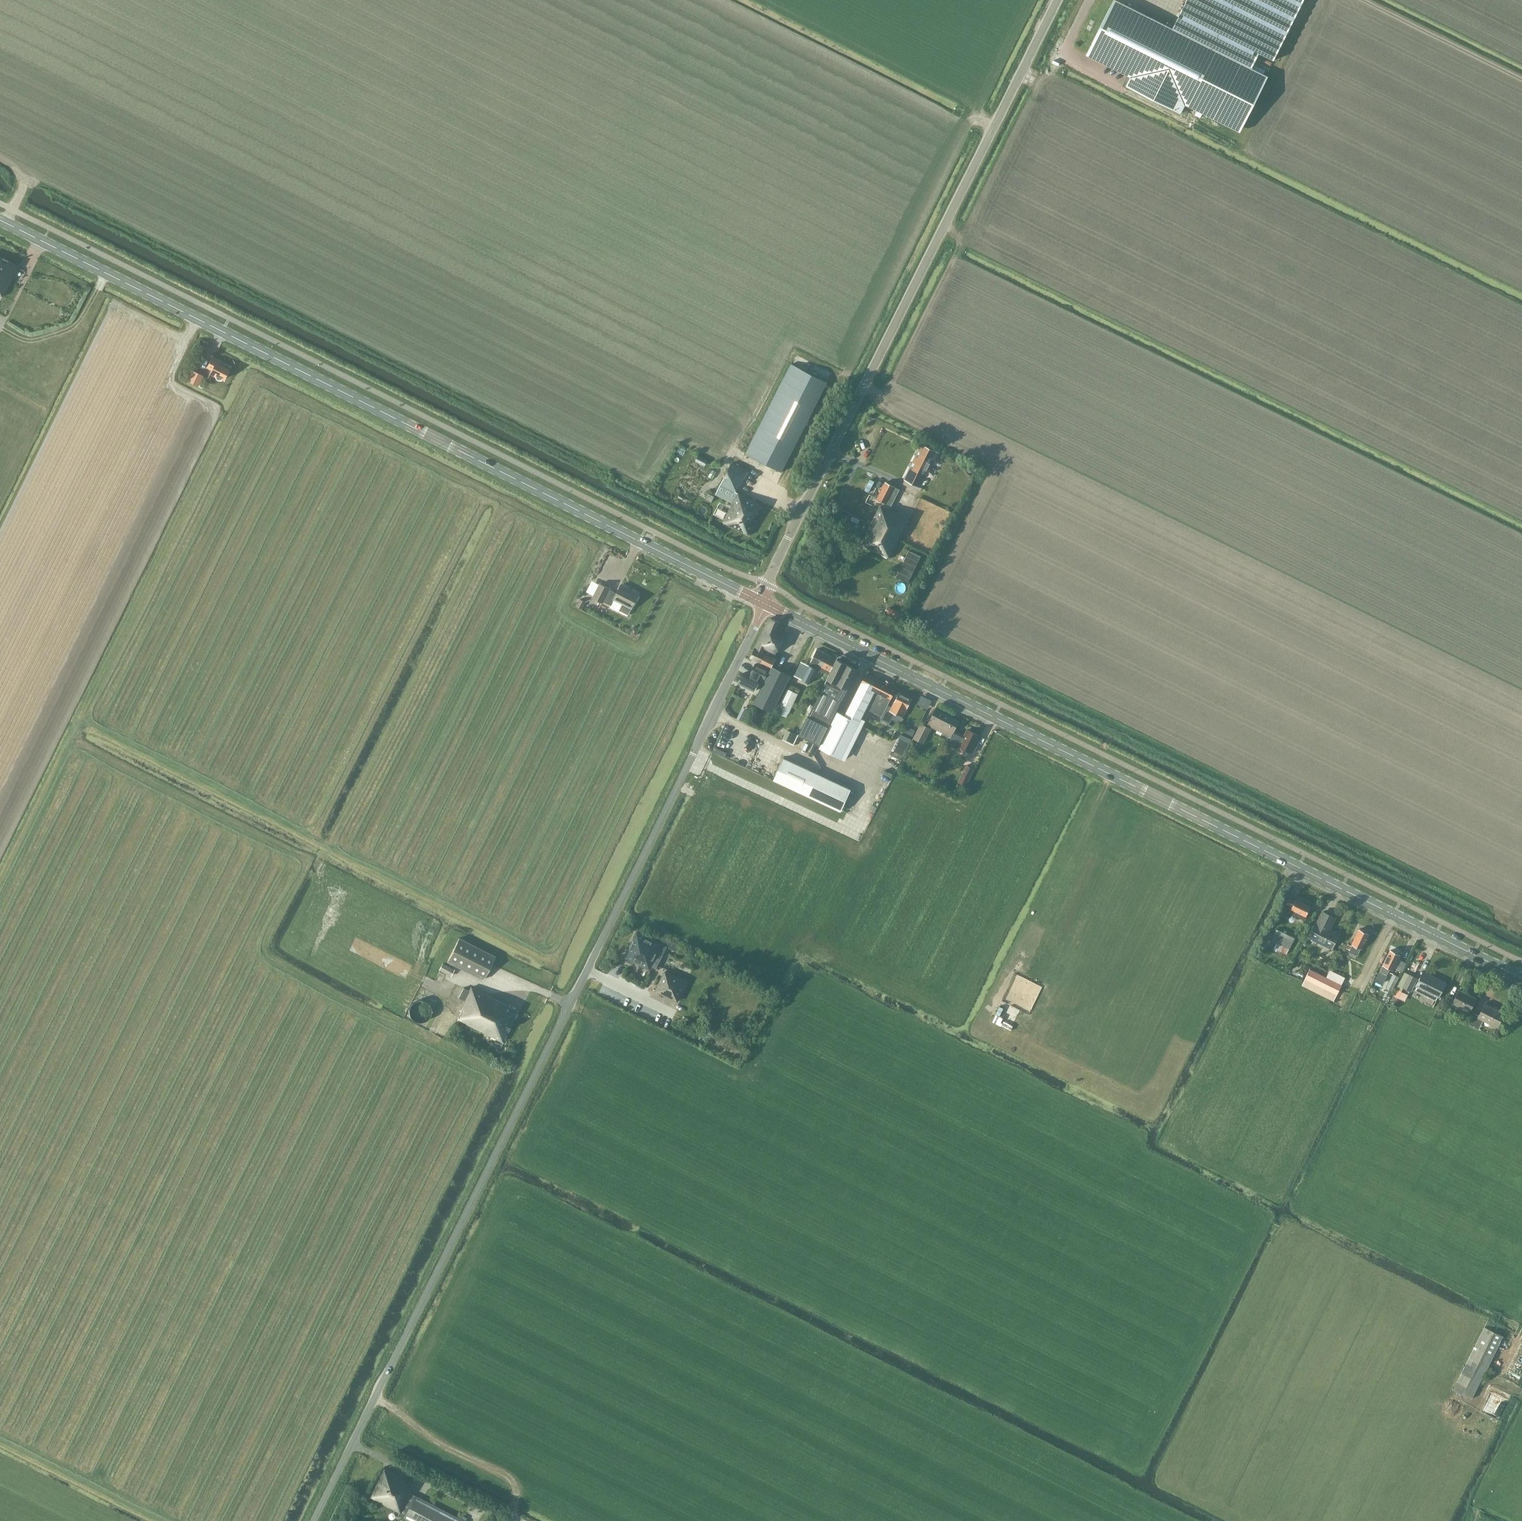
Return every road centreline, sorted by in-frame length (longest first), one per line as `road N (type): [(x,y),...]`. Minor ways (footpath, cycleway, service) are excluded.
road 1 (unclassified): [(313,1520),(766,604)]
road 2 (secondary): [(766,604),(0,220)]
road 3 (secondary): [(1521,978),(766,604)]
road 4 (track): [(721,0),(964,128),(846,371),(786,349),(722,455),(675,437),(647,481)]
road 5 (unclassified): [(766,604),(761,595),(791,532),(1058,0)]
road 6 (track): [(863,387),(994,471),(923,621)]
road 7 (track): [(944,226),(963,235),(970,229),(1040,87),(1021,73)]
road 8 (track): [(1521,79),(1362,0)]
road 9 (track): [(1319,0),(1247,151)]
road 10 (track): [(877,398),(889,394),(953,261)]
road 11 (track): [(993,128),(979,120),(979,107),(1031,0)]

